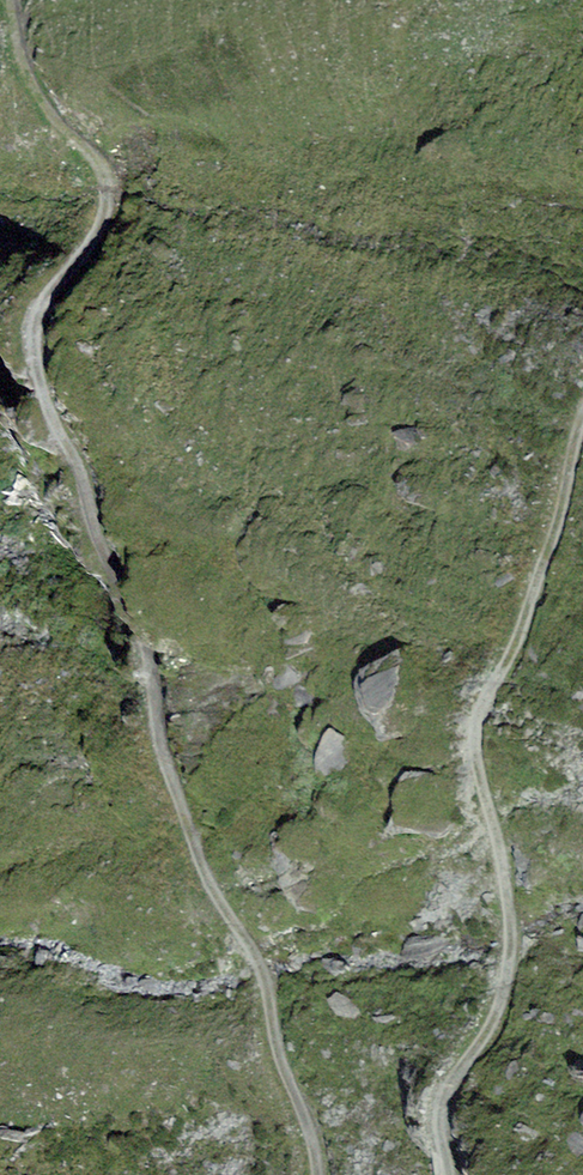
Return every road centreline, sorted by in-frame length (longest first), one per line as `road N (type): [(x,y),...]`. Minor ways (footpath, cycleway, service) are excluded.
road 1 (track): [(16,0),(19,53),(33,89),(56,121),(92,146),(112,203),(49,299),(37,354),(41,391),(71,442),(100,542),(119,569),(149,668),(163,758),(215,901),(237,924),(269,987),(284,1072),(309,1113),(319,1174)]
road 2 (track): [(451,1174),(438,1115),(444,1097),(493,1044),(509,977),(512,888),(476,711),(514,660),(582,432)]

